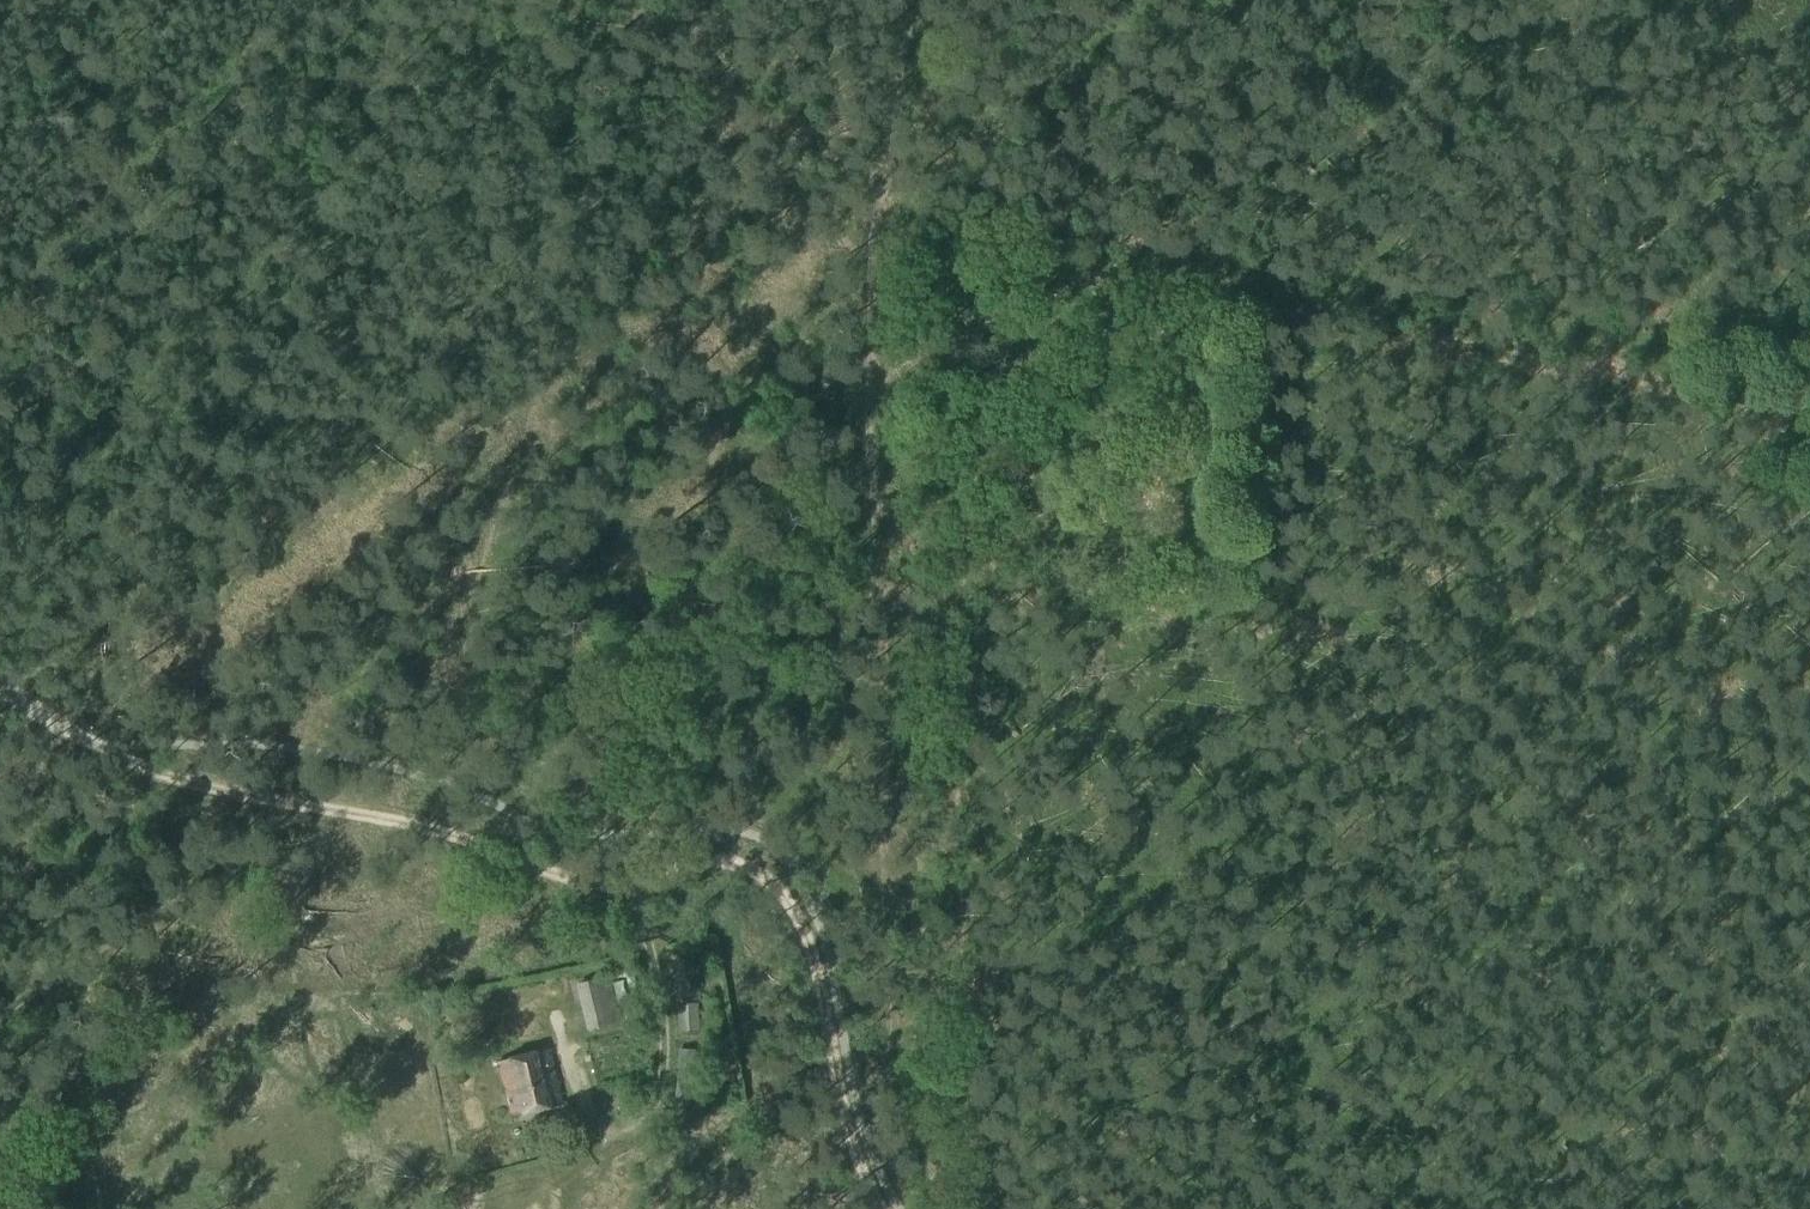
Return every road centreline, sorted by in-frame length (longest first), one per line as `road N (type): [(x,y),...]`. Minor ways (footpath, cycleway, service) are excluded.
road 1 (track): [(877,1200),(887,1190),(892,1067),(870,429),(885,189),(931,0)]
road 2 (track): [(883,1208),(844,1119),(816,954),(782,888),(743,863),(717,859),(628,884)]
road 3 (track): [(0,1018),(168,901),(374,818)]

